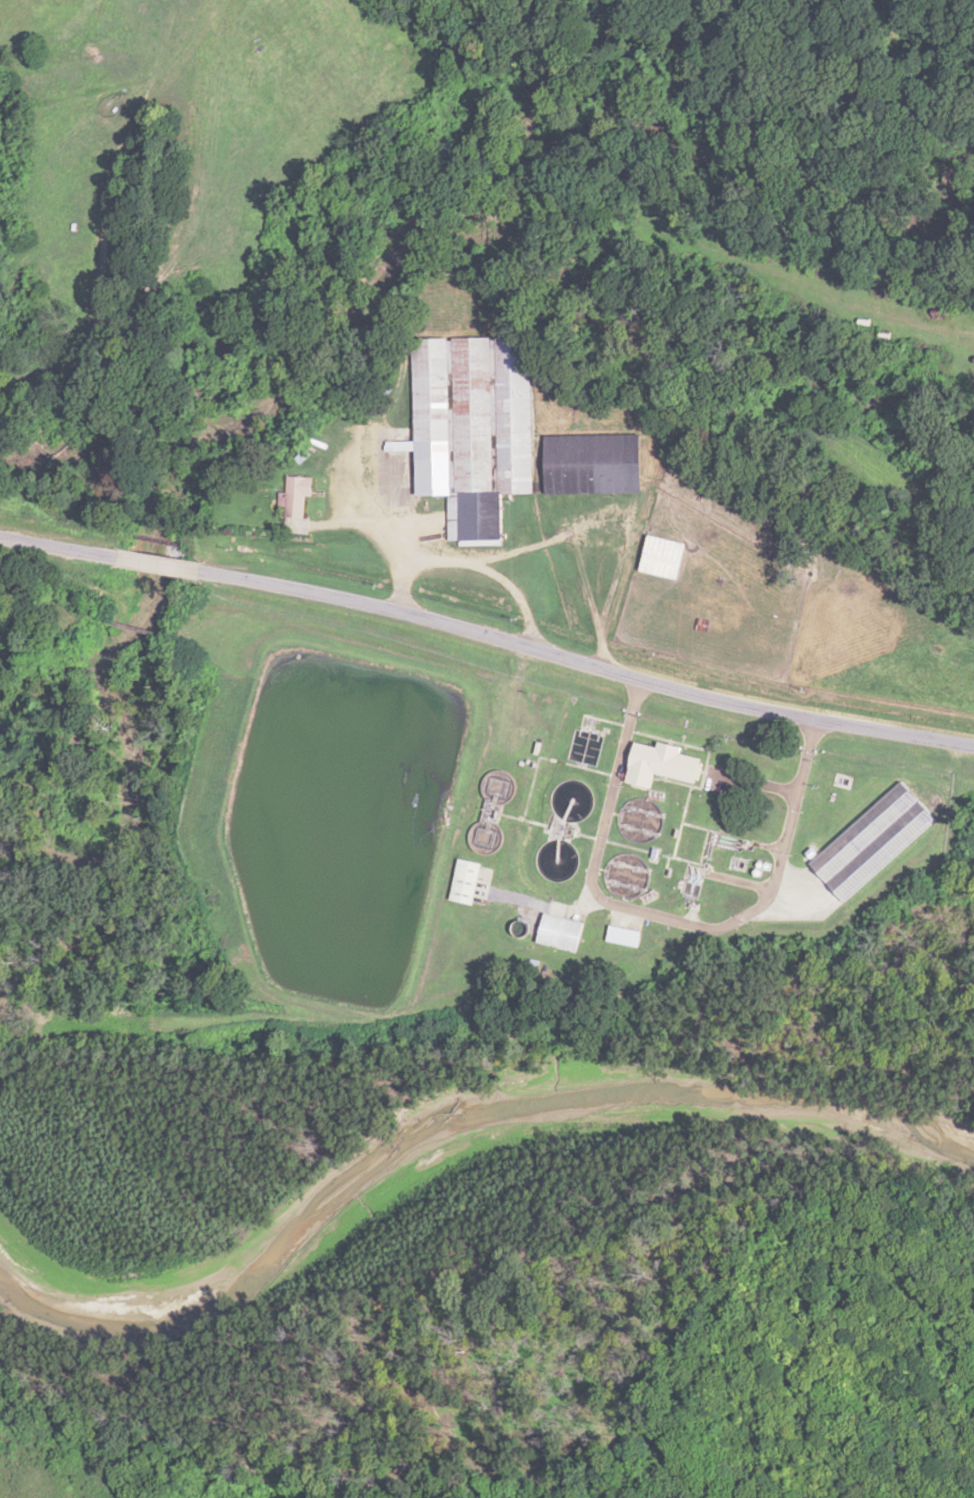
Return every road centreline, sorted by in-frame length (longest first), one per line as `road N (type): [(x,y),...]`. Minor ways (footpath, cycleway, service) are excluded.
road 1 (residential): [(973,744),(621,675),(397,612),(195,569),(0,537)]

